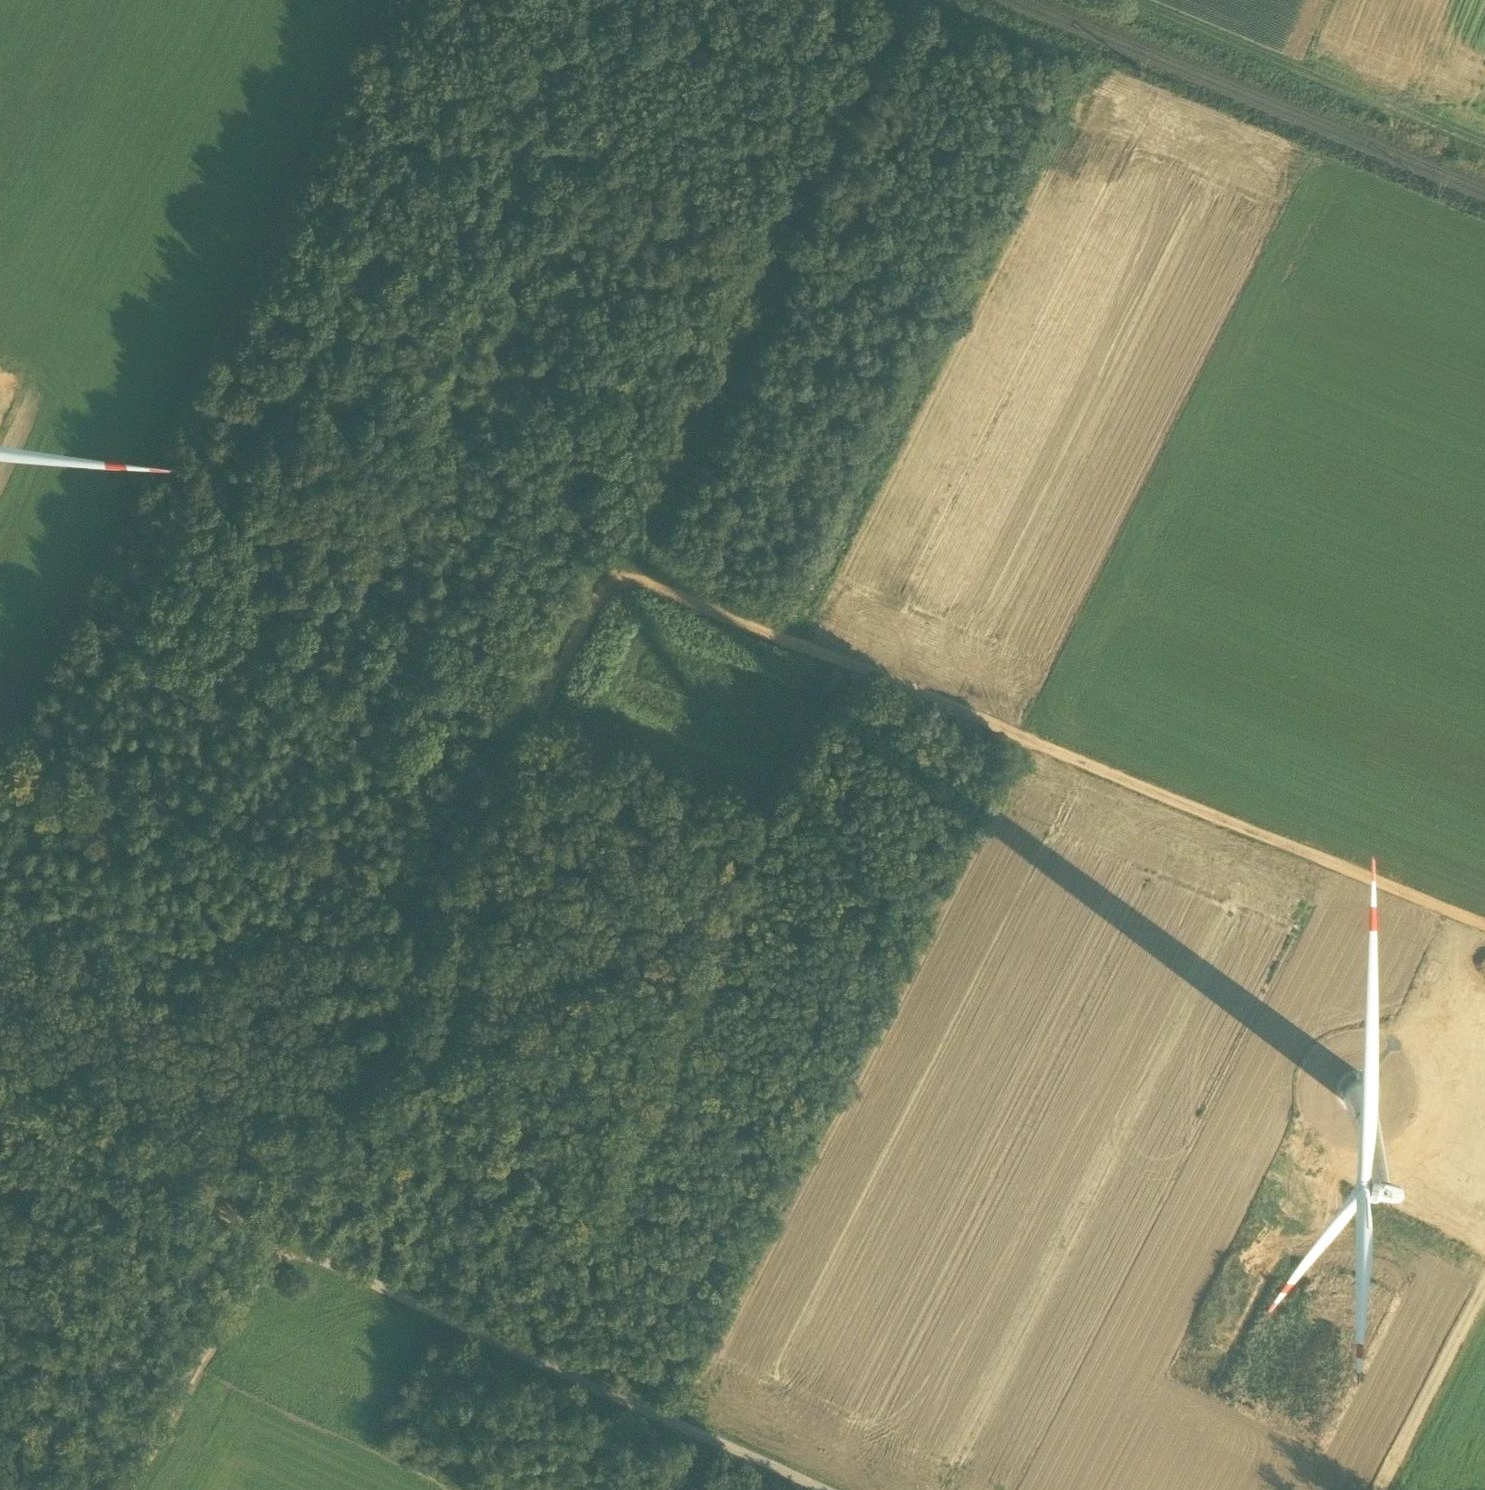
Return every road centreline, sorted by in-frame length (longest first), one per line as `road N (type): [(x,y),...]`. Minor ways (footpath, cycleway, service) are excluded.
road 1 (track): [(431,920),(612,567),(1484,925)]
road 2 (track): [(830,1489),(0,1111)]
road 3 (track): [(431,920),(272,1235),(112,1489)]
road 4 (track): [(612,567),(903,0)]
road 5 (track): [(431,920),(0,723)]
road 6 (track): [(1484,145),(1131,0)]
road 7 (unclassified): [(1378,1489),(1484,1280)]

